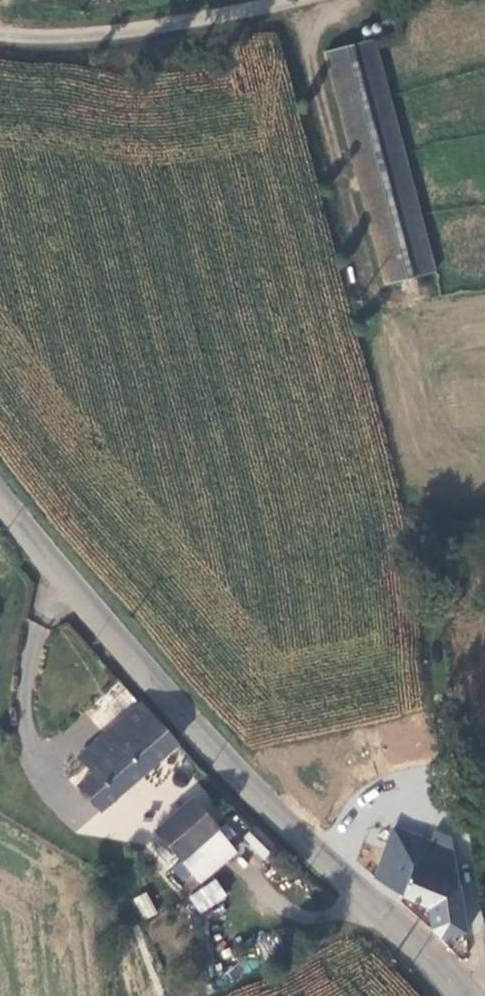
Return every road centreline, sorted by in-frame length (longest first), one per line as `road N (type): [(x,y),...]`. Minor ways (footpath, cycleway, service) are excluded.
road 1 (tertiary): [(456,995),(224,764),(0,502)]

